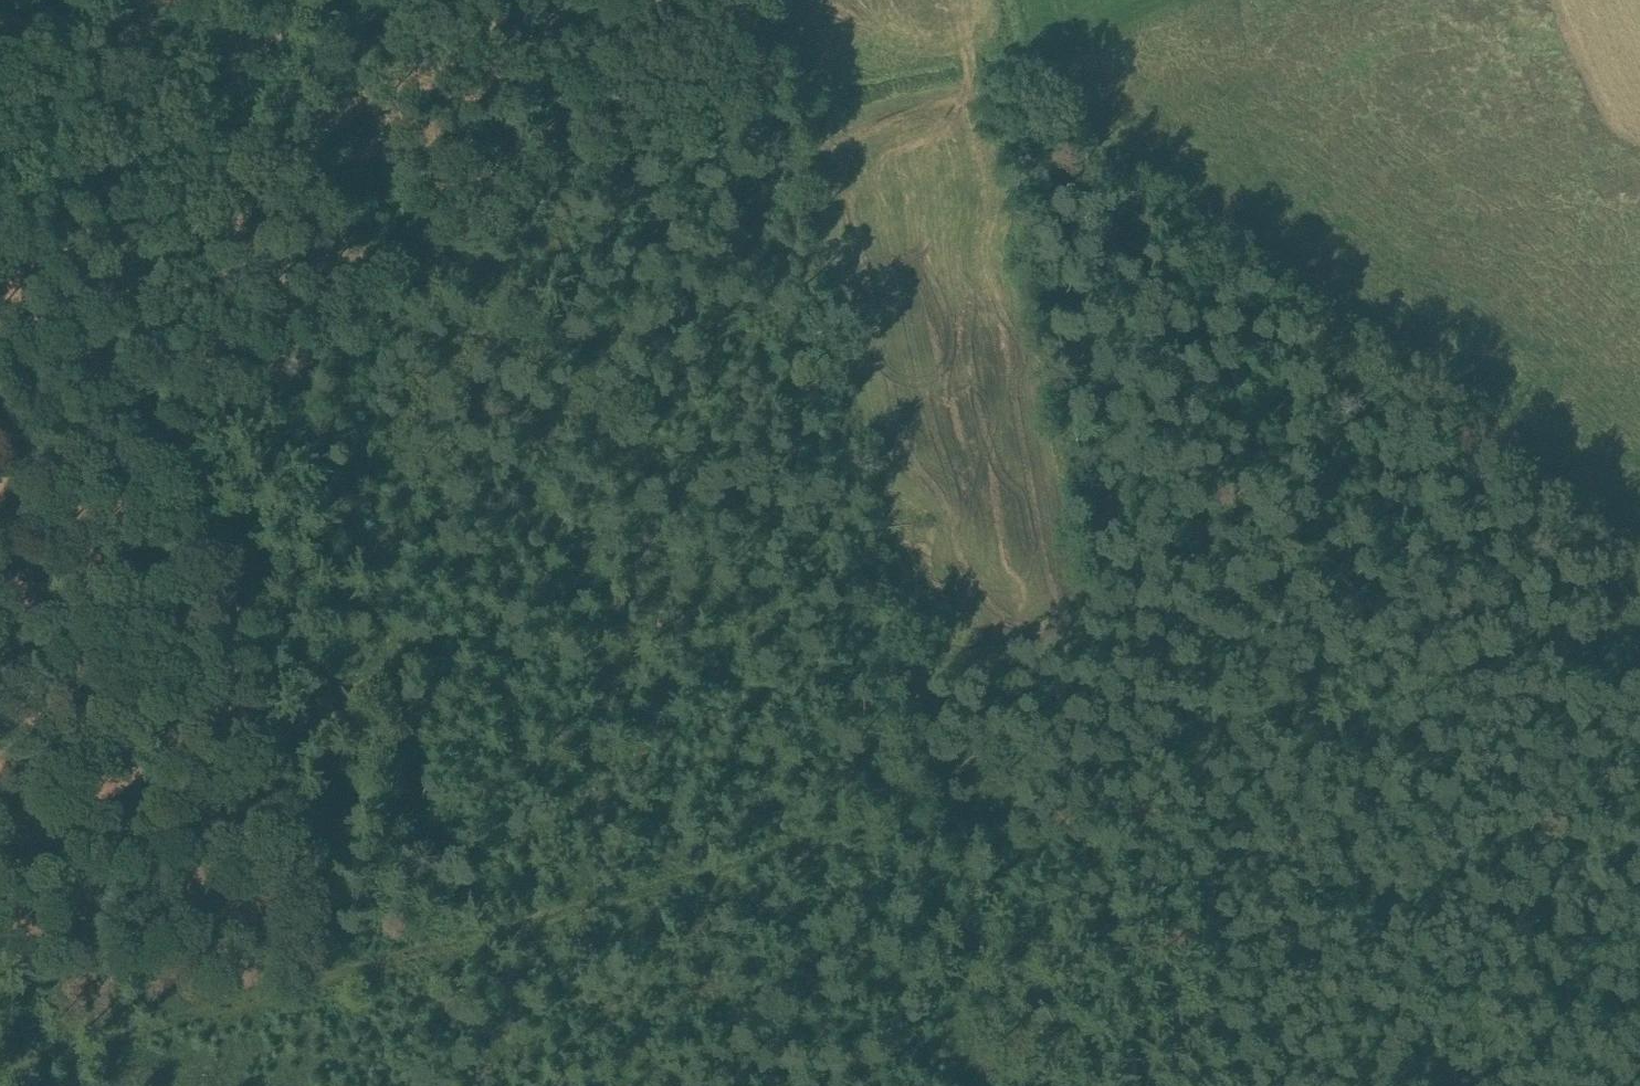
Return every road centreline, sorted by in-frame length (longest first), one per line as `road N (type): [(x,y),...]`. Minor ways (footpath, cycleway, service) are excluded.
road 1 (track): [(0,224),(149,170),(413,0)]

